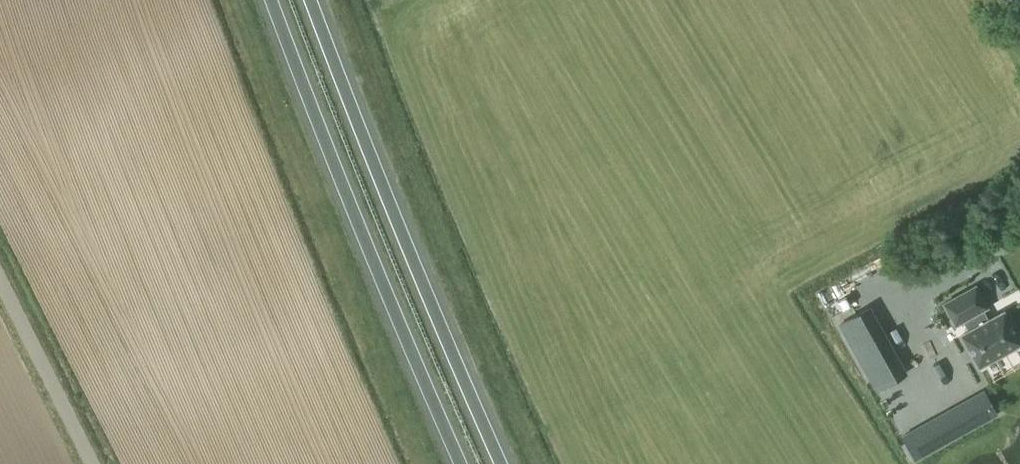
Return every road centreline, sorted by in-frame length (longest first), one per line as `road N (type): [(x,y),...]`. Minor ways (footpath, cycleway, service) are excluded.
road 1 (trunk): [(504,463),(417,276),(312,0)]
road 2 (trunk): [(270,0),(461,463)]
road 3 (unclassified): [(0,277),(92,463)]

